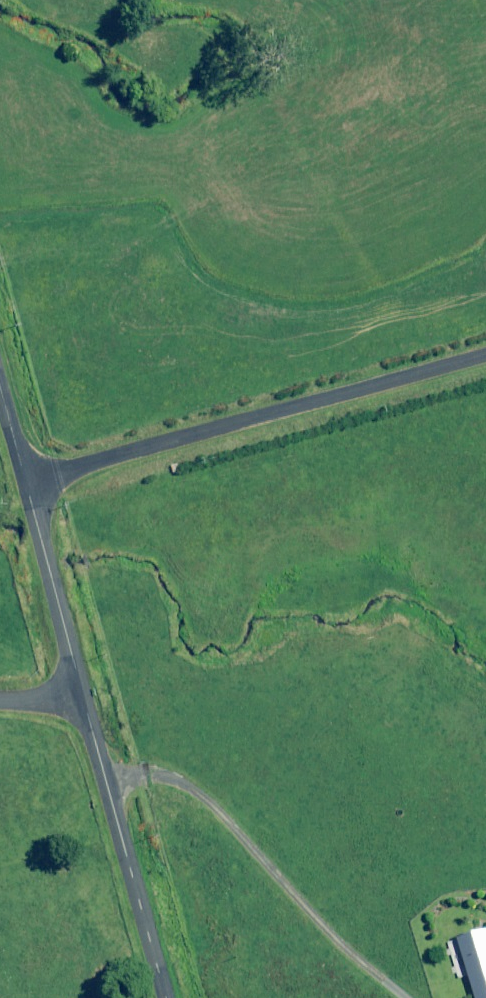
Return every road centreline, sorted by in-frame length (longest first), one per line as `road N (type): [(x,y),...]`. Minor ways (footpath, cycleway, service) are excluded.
road 1 (unclassified): [(485,363),(26,490)]
road 2 (unclassified): [(84,699),(166,997)]
road 3 (unclassified): [(26,490),(84,699)]

